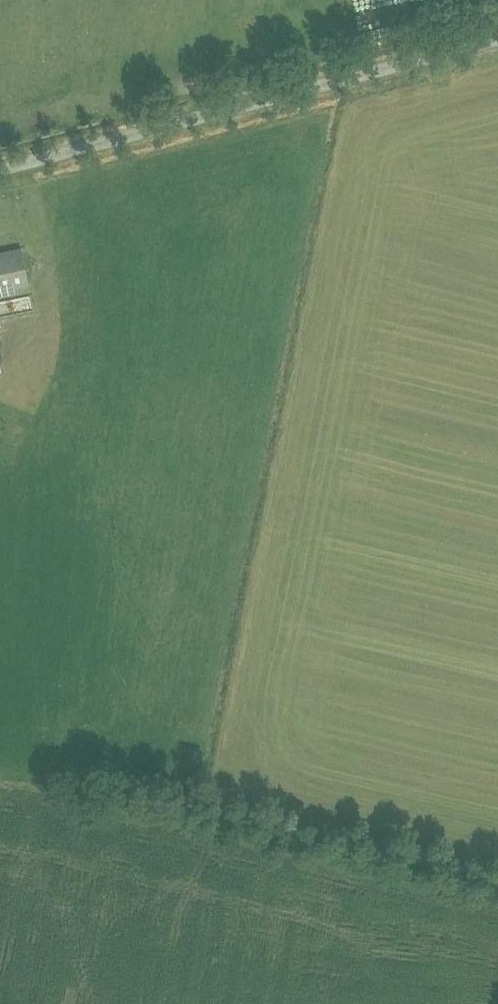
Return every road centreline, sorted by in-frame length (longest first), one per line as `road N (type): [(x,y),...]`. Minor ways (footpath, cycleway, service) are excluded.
road 1 (unclassified): [(0,174),(497,44)]

